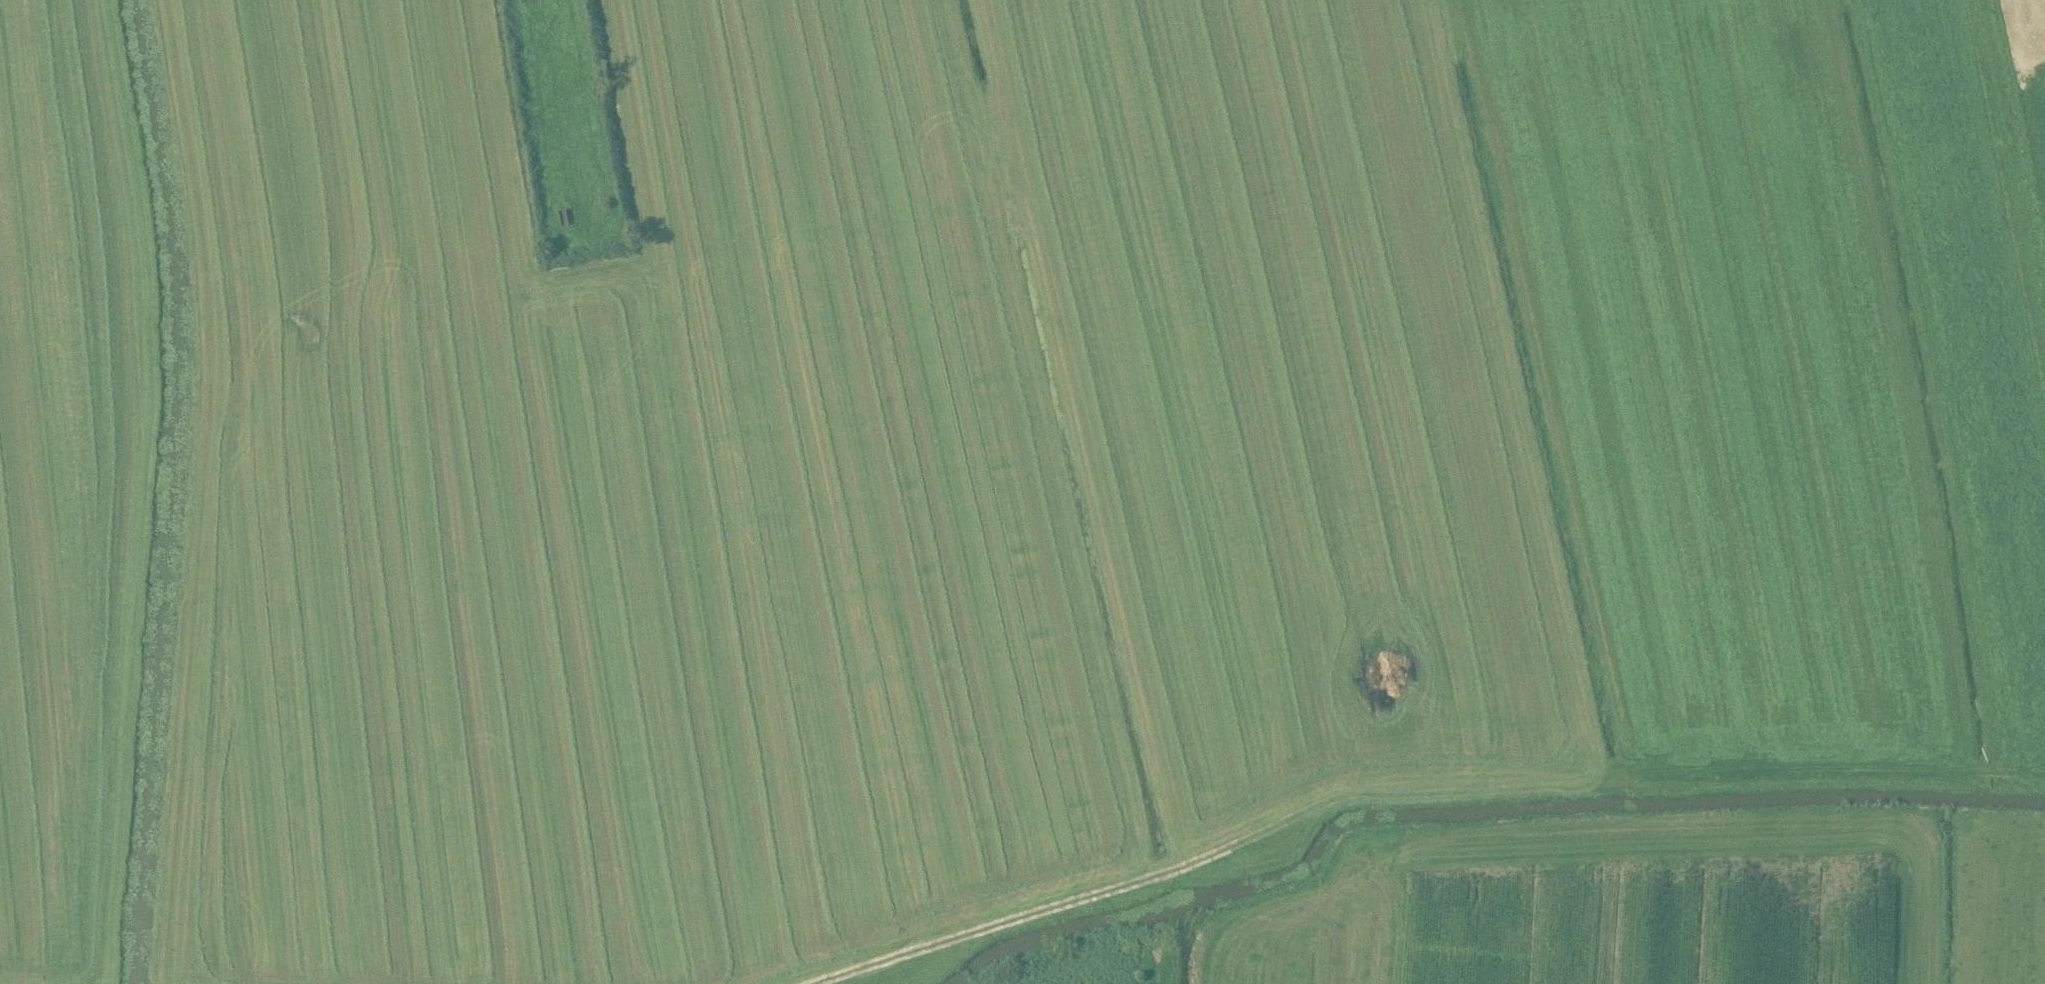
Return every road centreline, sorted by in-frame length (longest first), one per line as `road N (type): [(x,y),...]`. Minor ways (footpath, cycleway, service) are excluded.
road 1 (track): [(2044,773),(1830,771),(1344,799),(1145,883),(826,983)]

